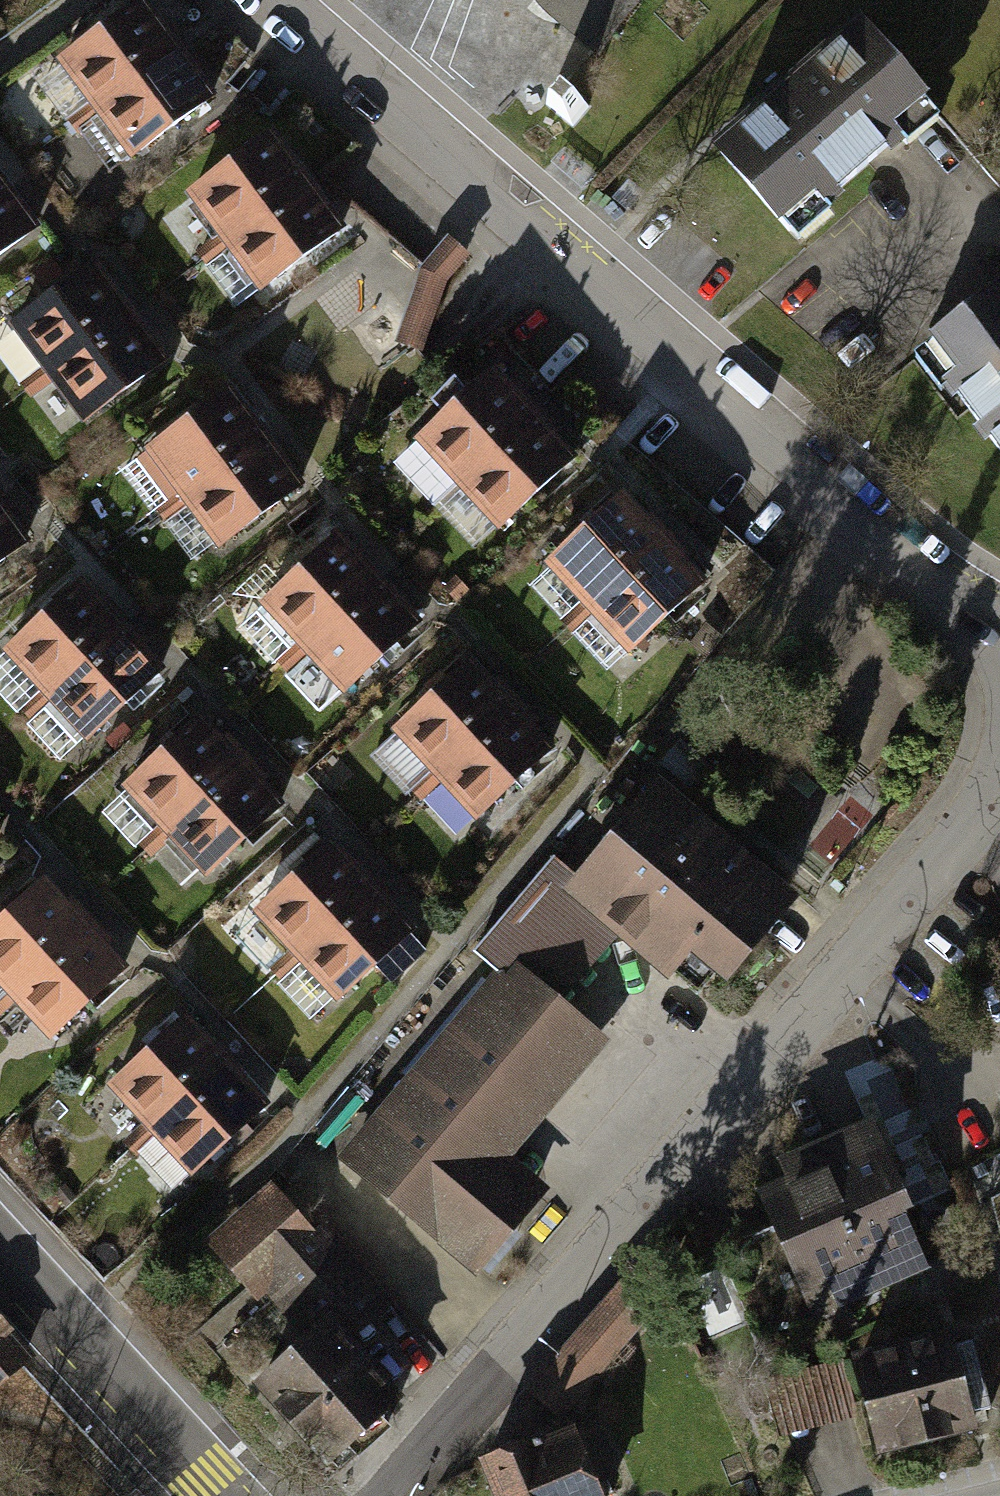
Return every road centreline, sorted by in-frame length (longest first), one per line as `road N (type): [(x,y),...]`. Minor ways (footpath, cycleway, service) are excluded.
road 1 (residential): [(290,0),(999,627)]
road 2 (residential): [(999,784),(392,1495)]
road 3 (tertiary): [(0,1258),(217,1495)]

